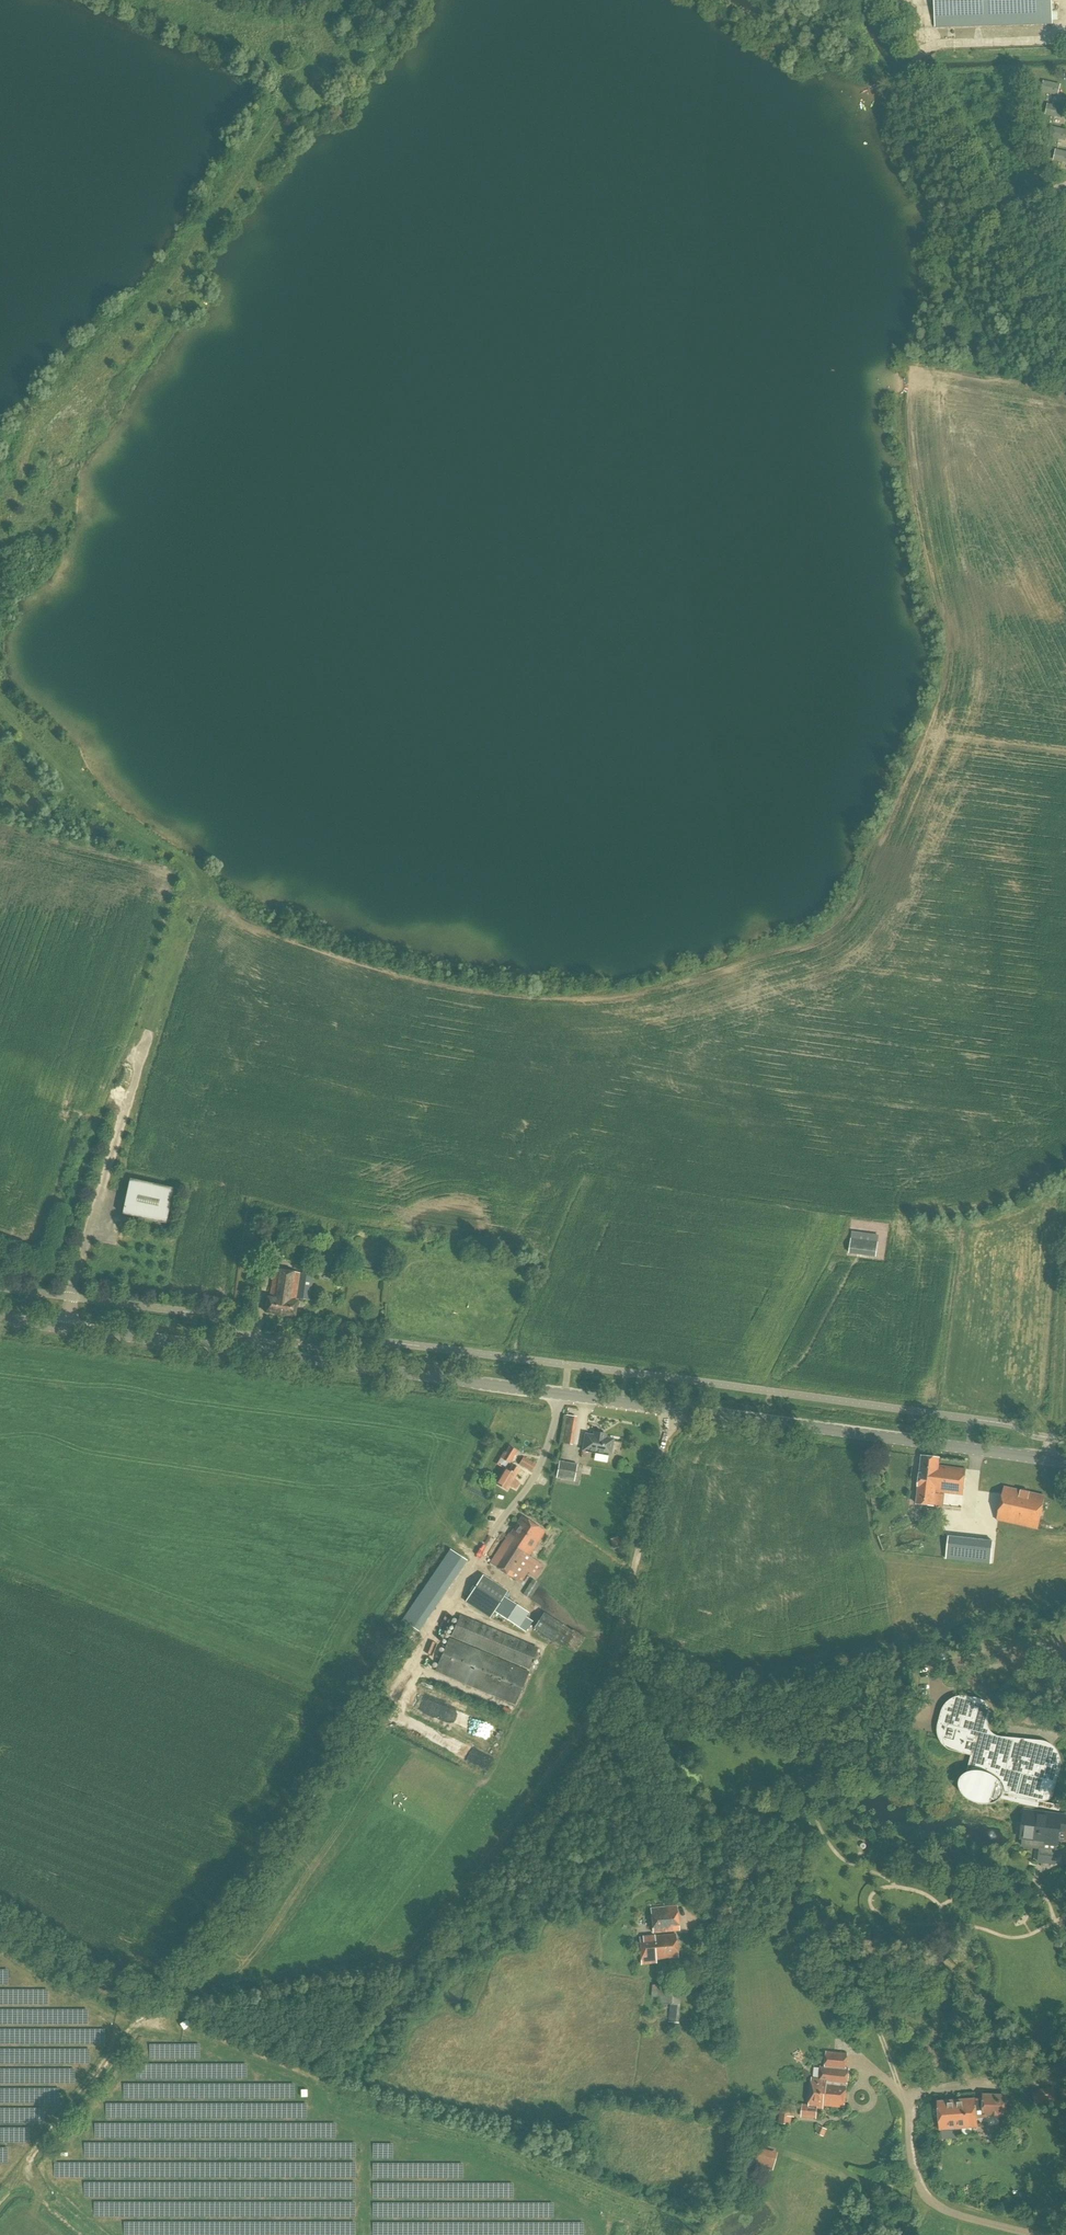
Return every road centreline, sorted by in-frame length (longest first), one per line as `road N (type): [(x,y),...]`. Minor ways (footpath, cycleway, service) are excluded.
road 1 (secondary): [(1065,1463),(0,1321)]
road 2 (unclassified): [(1065,347),(886,0)]

